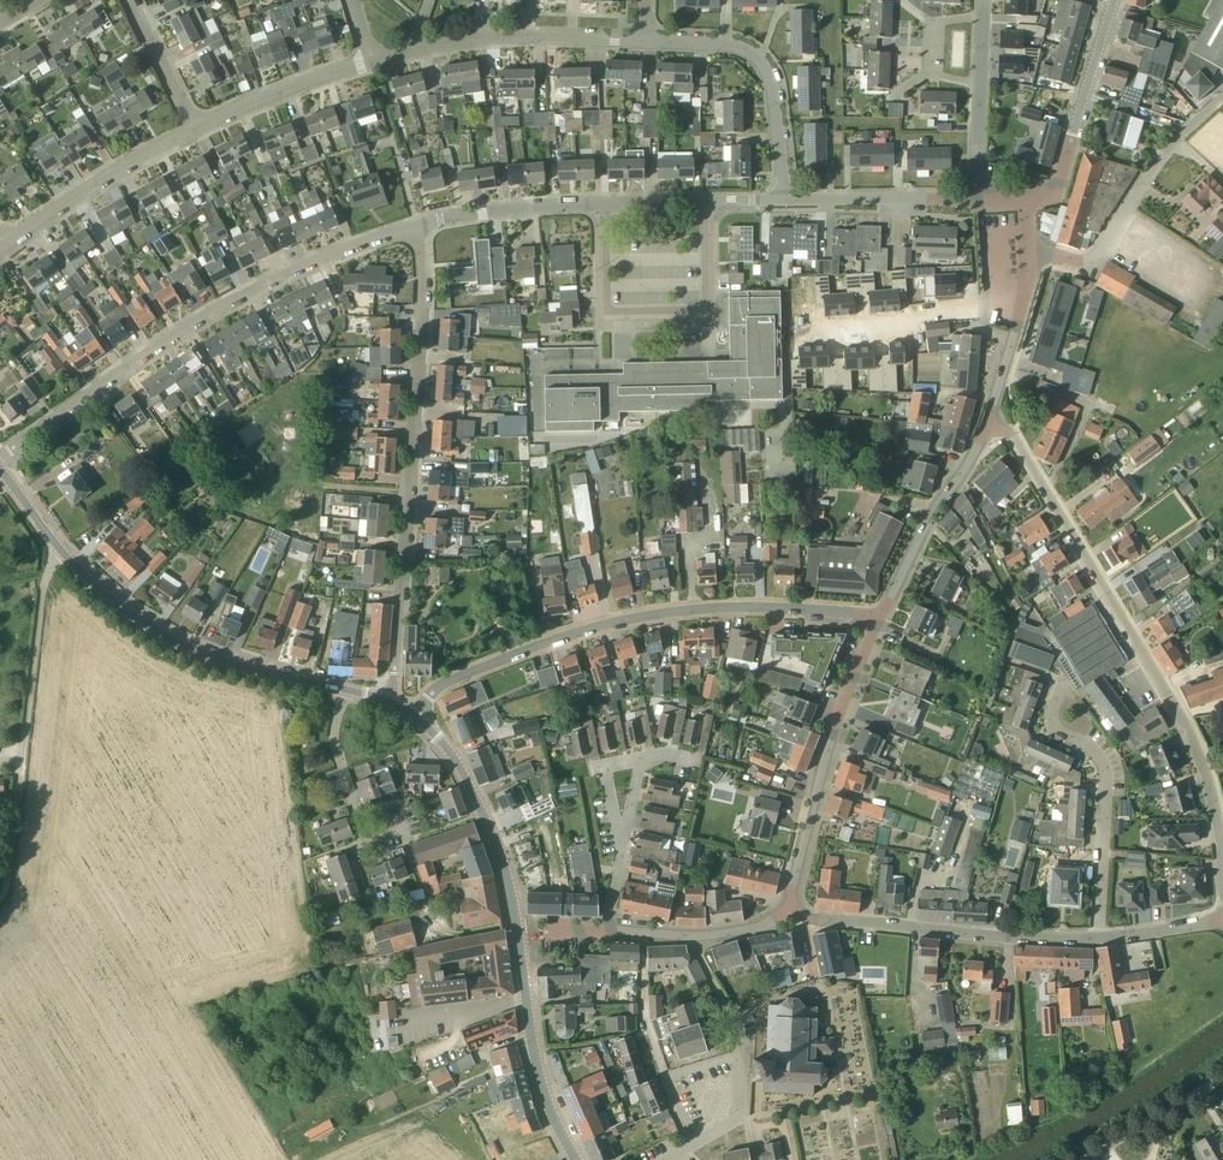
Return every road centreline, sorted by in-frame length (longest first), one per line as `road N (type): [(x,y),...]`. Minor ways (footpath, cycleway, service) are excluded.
road 1 (residential): [(1222,866),(1210,781),(1185,723),(1009,435),(982,421)]
road 2 (residential): [(387,704),(396,675),(425,279),(413,227)]
road 3 (residential): [(412,714),(447,684),(523,649),(628,619),(707,613),(869,622)]
road 4 (residential): [(0,457),(209,311),(413,227)]
road 5 (residential): [(3,876),(39,593),(60,545)]
road 6 (tertiary): [(340,690),(227,663),(150,625),(104,594),(60,545)]
road 7 (residential): [(1099,938),(987,940),(797,922),(783,909)]
road 8 (residential): [(706,201),(706,310),(607,311),(603,204)]
road 9 (tertiary): [(783,909),(869,622)]
road 10 (residential): [(1099,938),(1107,778),(1099,756),(1050,722),(1064,682)]
road 11 (residential): [(373,59),(503,37),(646,42)]
road 12 (residential): [(1030,255),(1070,263),(1096,255),(1154,165),(1222,98)]
road 13 (residential): [(646,42),(724,54),(763,83),(771,104),(772,202)]
road 14 (tertiary): [(517,929),(471,793),(436,736),(412,714)]
road 15 (tertiary): [(576,1159),(542,1086),(517,929)]
road 16 (residential): [(791,332),(911,323),(917,312),(985,302),(1017,305)]
road 17 (tertiary): [(869,622),(931,503),(964,468),(982,421)]
road 18 (tertiary): [(1028,199),(1051,190),(1115,0)]
road 19 (residential): [(4,243),(197,127)]
road 20 (residential): [(976,197),(772,202)]
road 21 (residential): [(413,227),(483,212),(603,204)]
road 22 (residential): [(197,127),(373,59)]
road 23 (residential): [(394,823),(359,824),(328,741),(340,690)]
road 24 (residential): [(1078,1159),(1222,1075)]
road 25 (residential): [(980,84),(930,72),(931,22),(983,15)]
road 26 (residential): [(665,1078),(641,1010),(643,934)]
road 27 (tertiary): [(643,934),(725,933),(783,909)]
road 28 (residential): [(197,127),(132,0)]
road 29 (residential): [(1222,917),(1099,938)]
road 30 (tertiary): [(982,421),(1017,305)]

